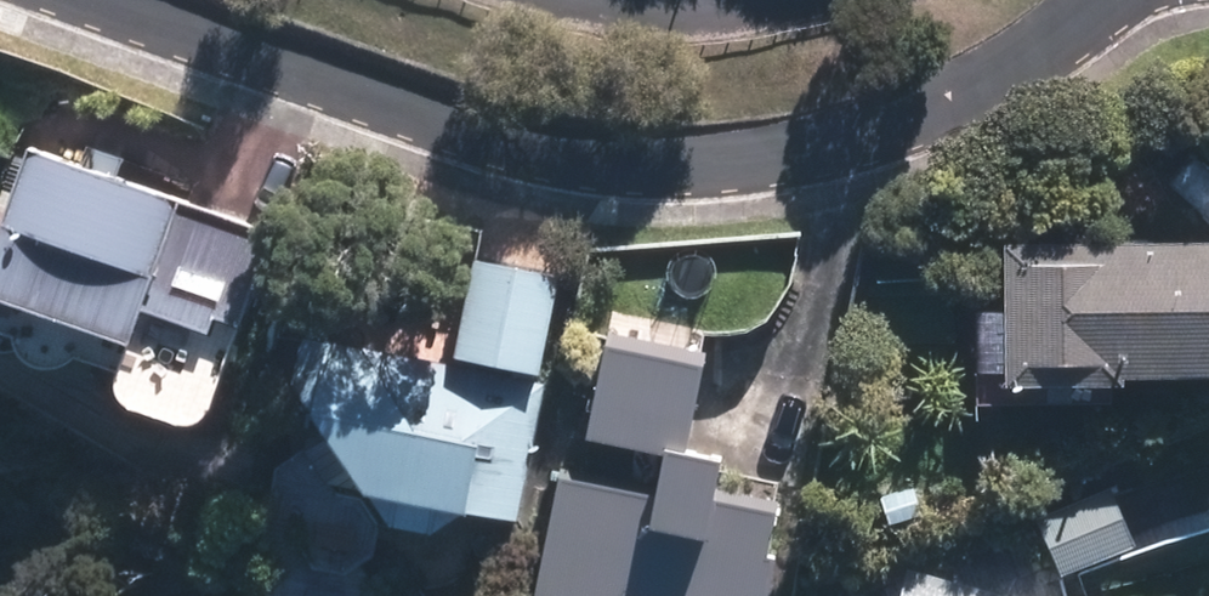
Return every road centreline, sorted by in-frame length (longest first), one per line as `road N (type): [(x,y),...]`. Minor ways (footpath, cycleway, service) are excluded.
road 1 (residential): [(1093,0),(1039,48),(890,118),(784,149),(658,165),(118,0)]

